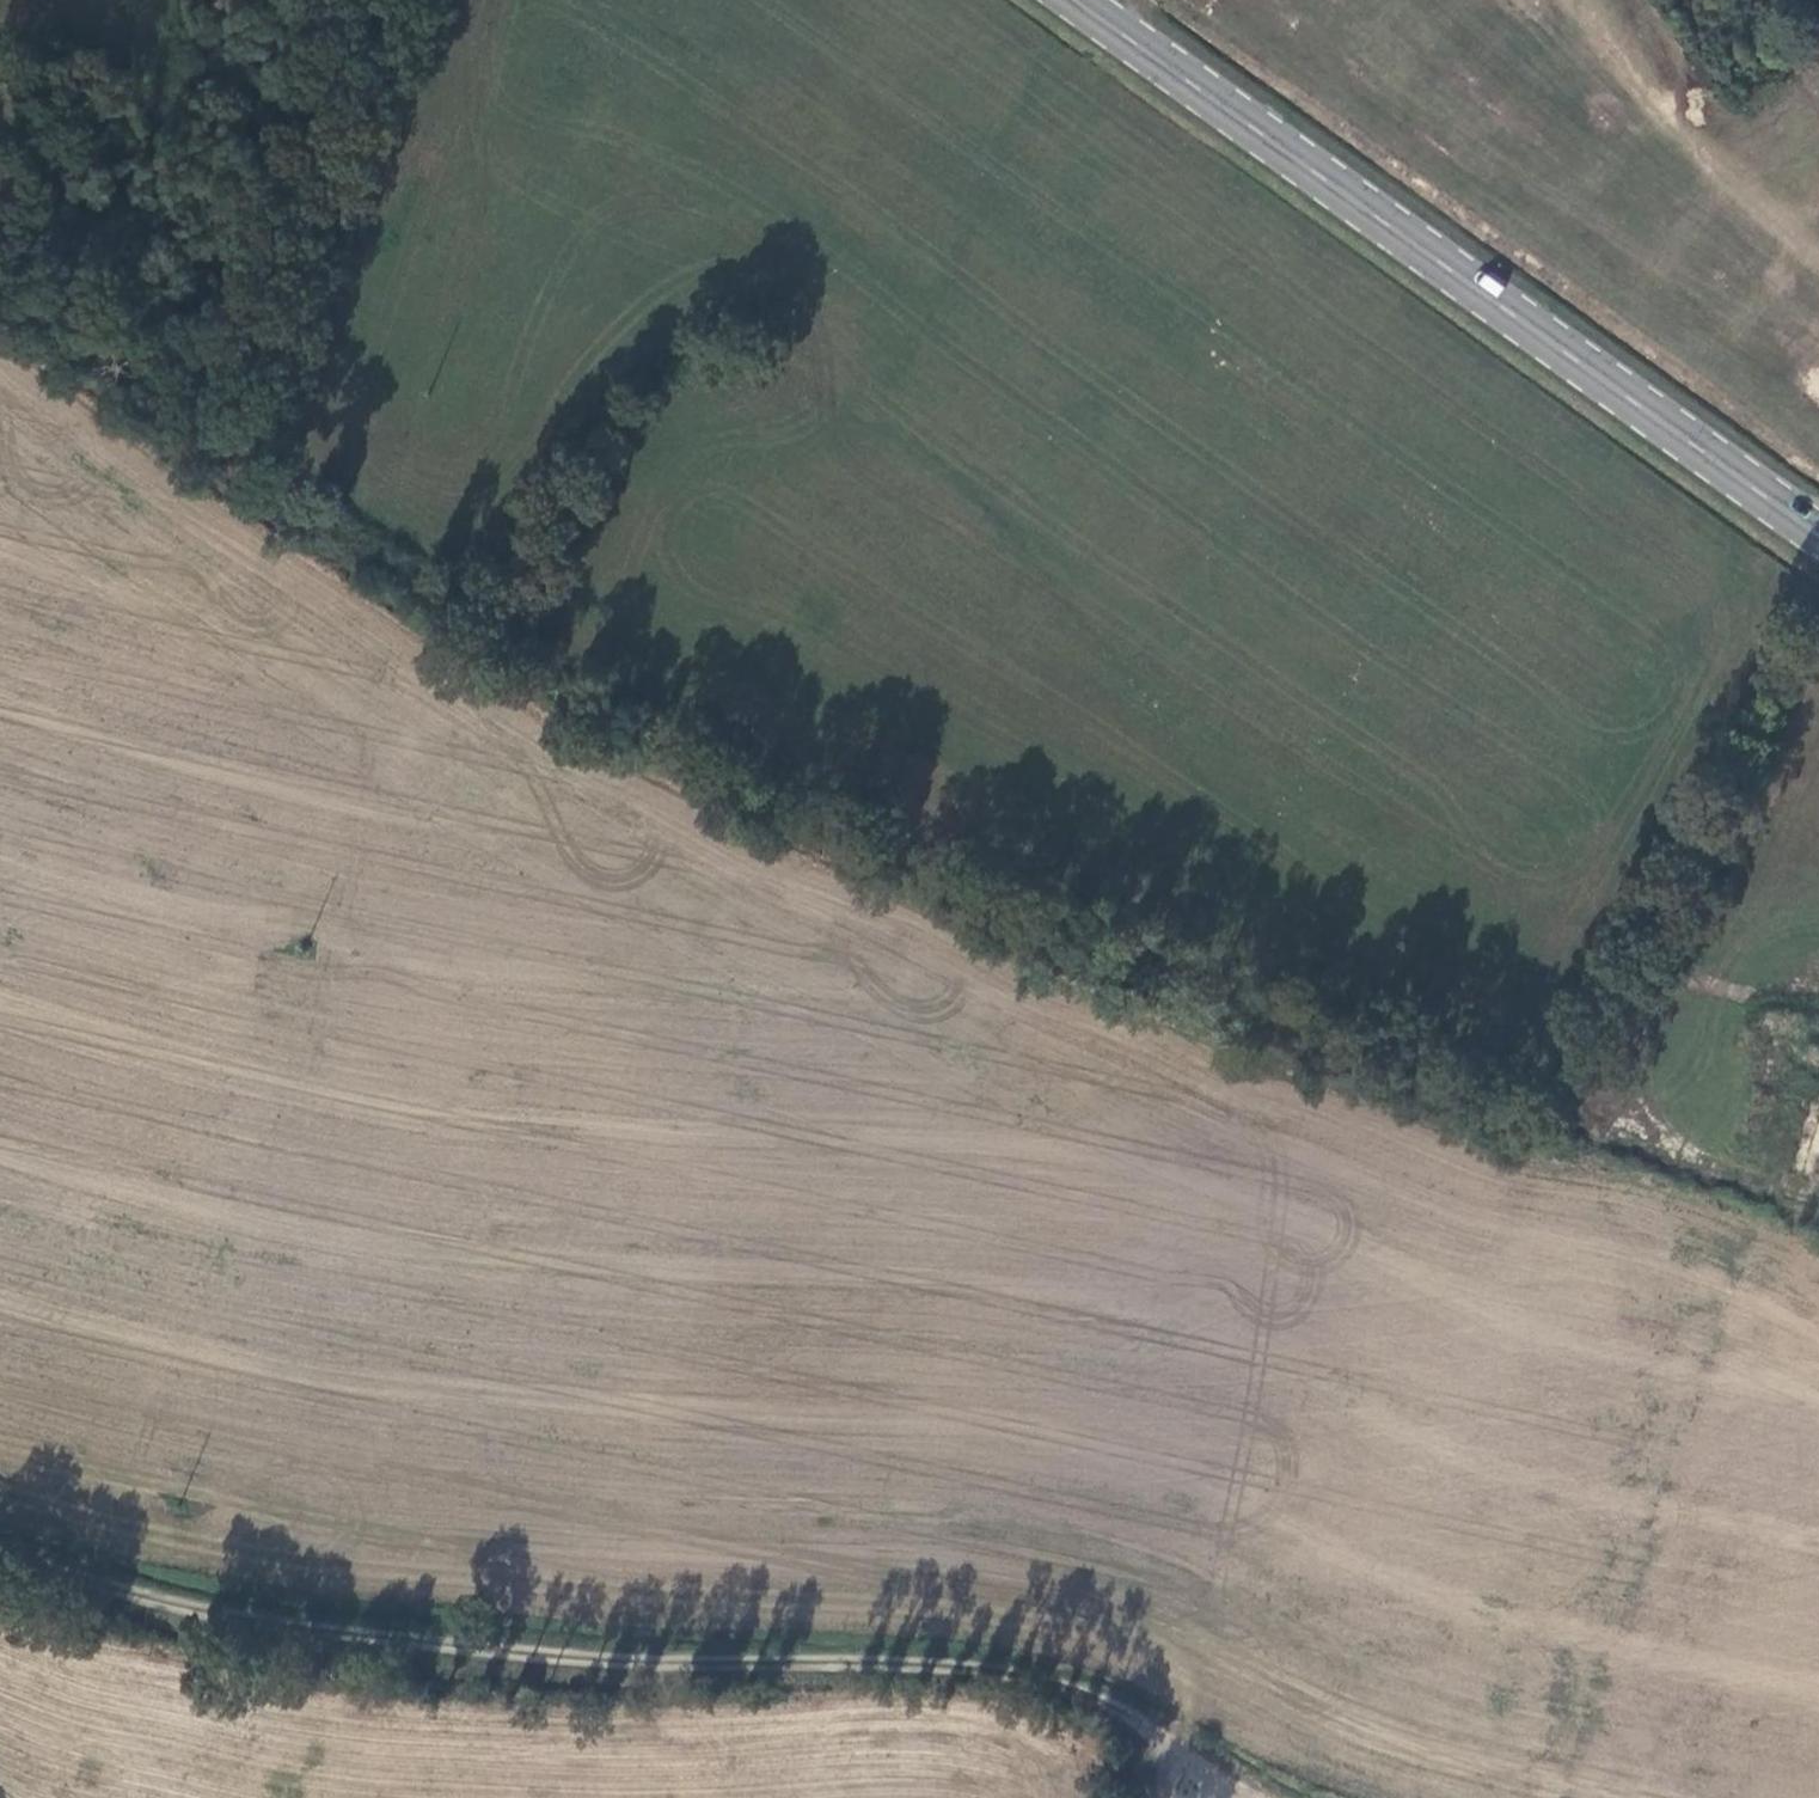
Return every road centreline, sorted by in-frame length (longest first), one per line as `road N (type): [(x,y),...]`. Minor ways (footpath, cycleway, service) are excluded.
road 1 (track): [(0,1550),(159,1602),(298,1626),(509,1652),(985,1680),(1110,1723),(1259,1797)]
road 2 (primary): [(1068,0),(1818,540)]

